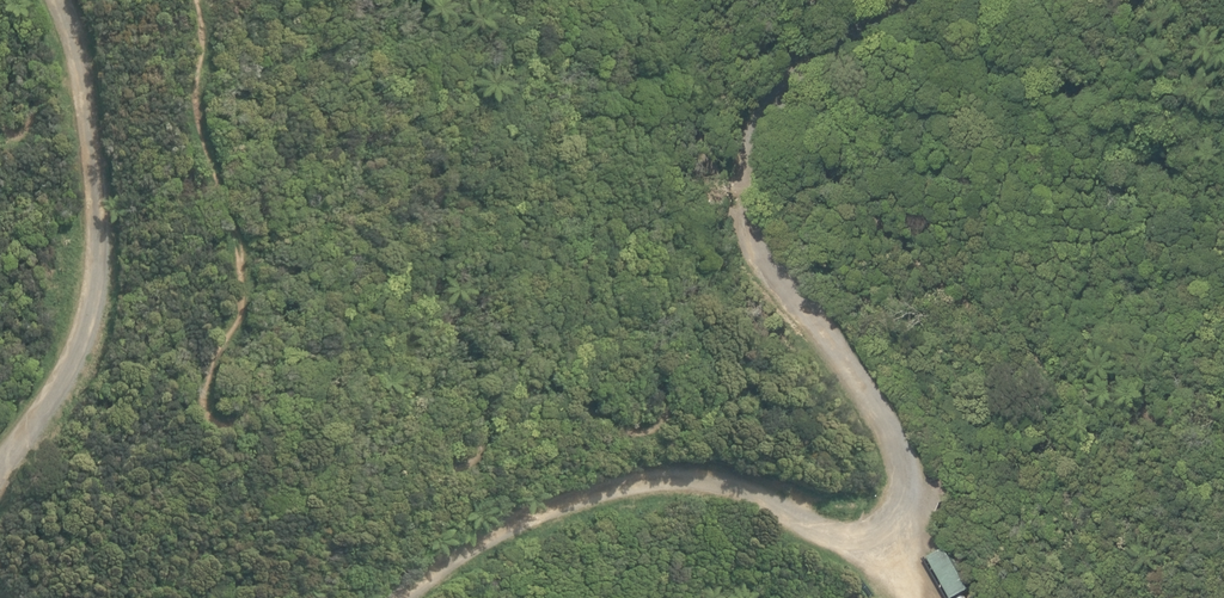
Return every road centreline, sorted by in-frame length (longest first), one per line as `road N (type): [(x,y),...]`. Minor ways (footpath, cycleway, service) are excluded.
road 1 (track): [(879,542),(901,510),(903,469),(877,412),(781,281),(751,217),(763,103),(803,58),(901,0)]
road 2 (track): [(406,597),(463,553),(550,511),(667,477),(770,502),(838,540),(879,542)]
road 3 (track): [(54,0),(81,79),(95,201),(93,302),(56,390),(0,468)]

